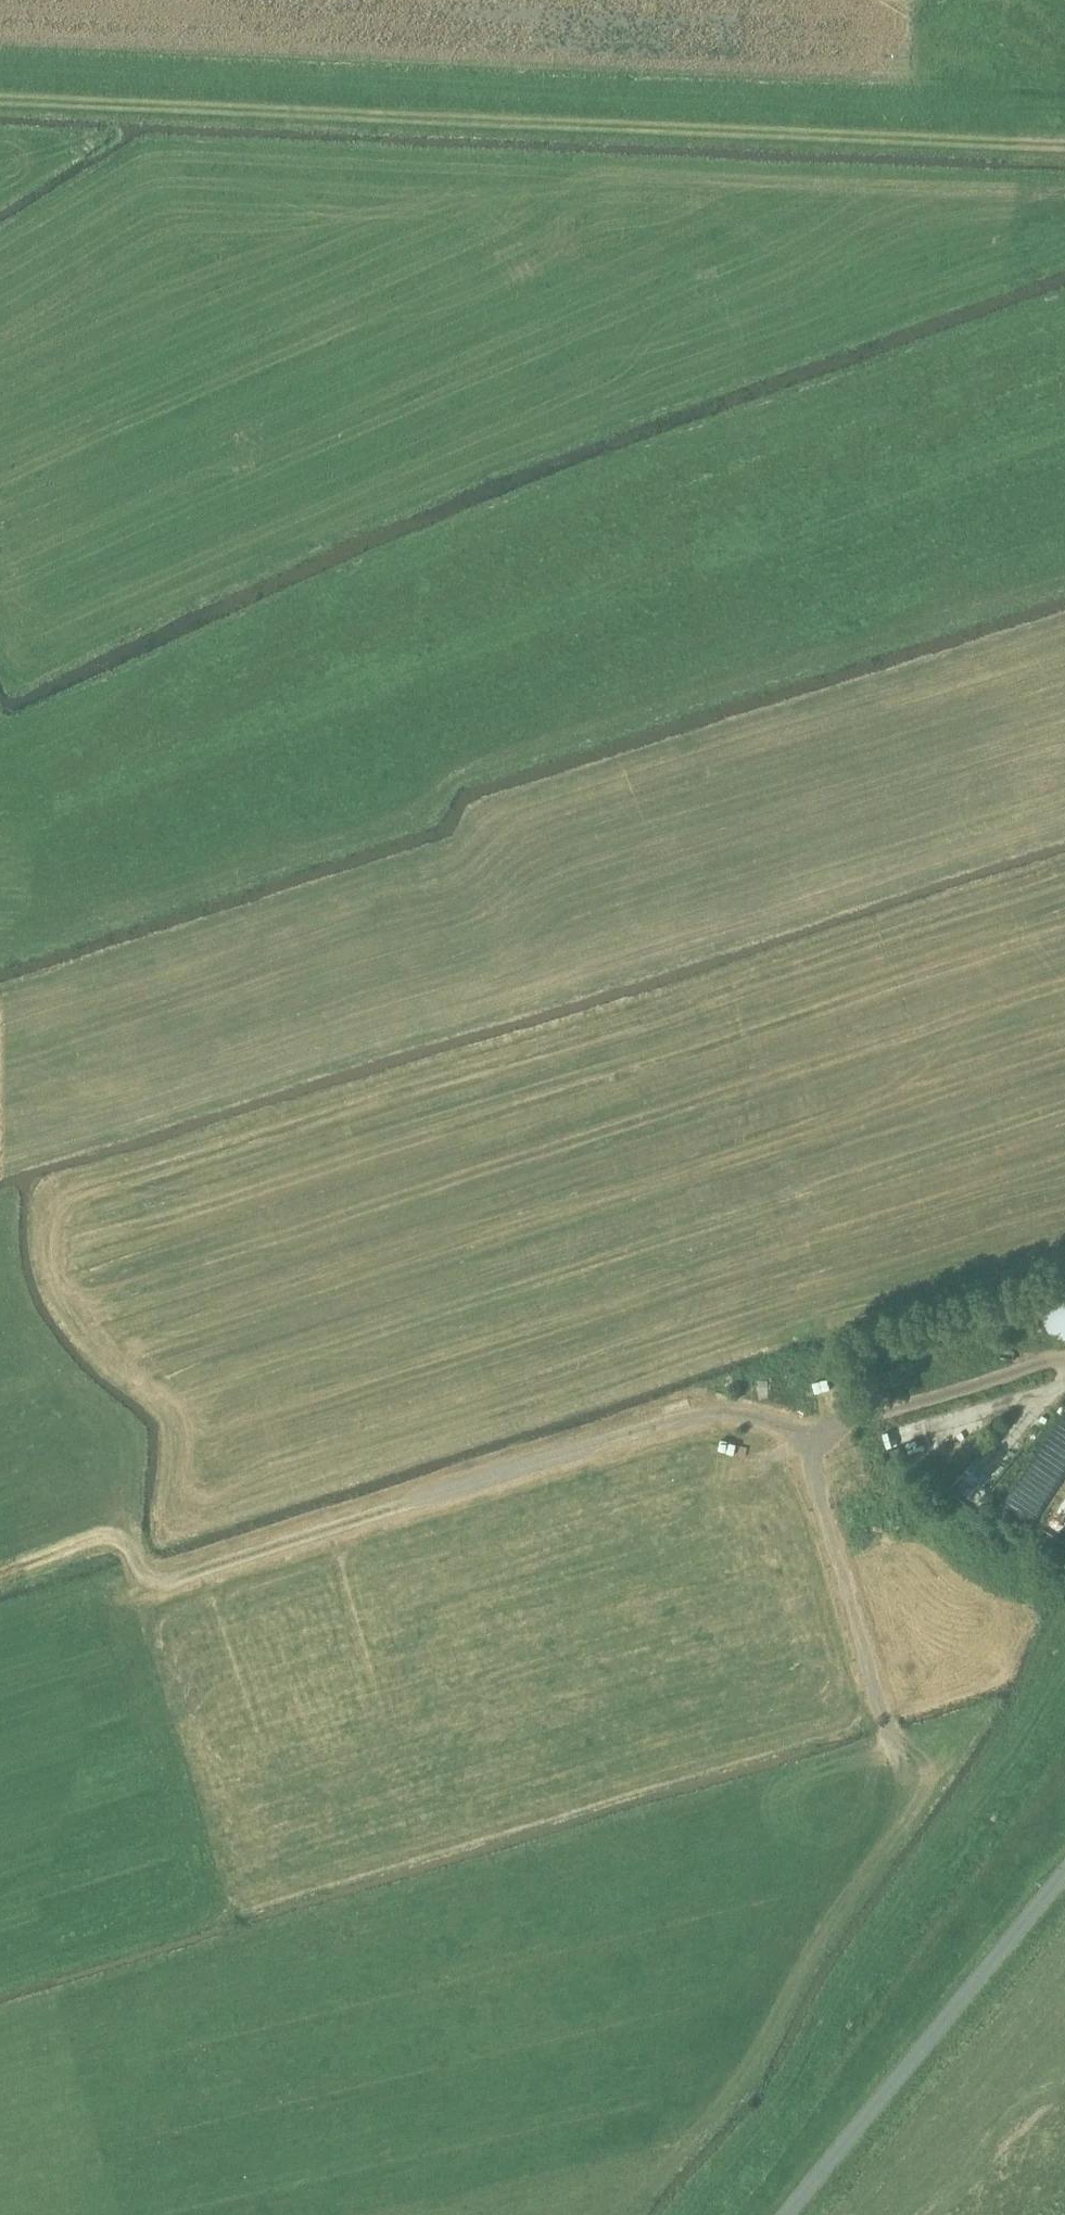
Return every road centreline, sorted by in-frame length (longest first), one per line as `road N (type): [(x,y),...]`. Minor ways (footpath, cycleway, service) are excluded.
road 1 (track): [(1064,144),(0,95)]
road 2 (unclassified): [(787,2214),(1064,1873)]
road 3 (track): [(732,2087),(830,2161)]

